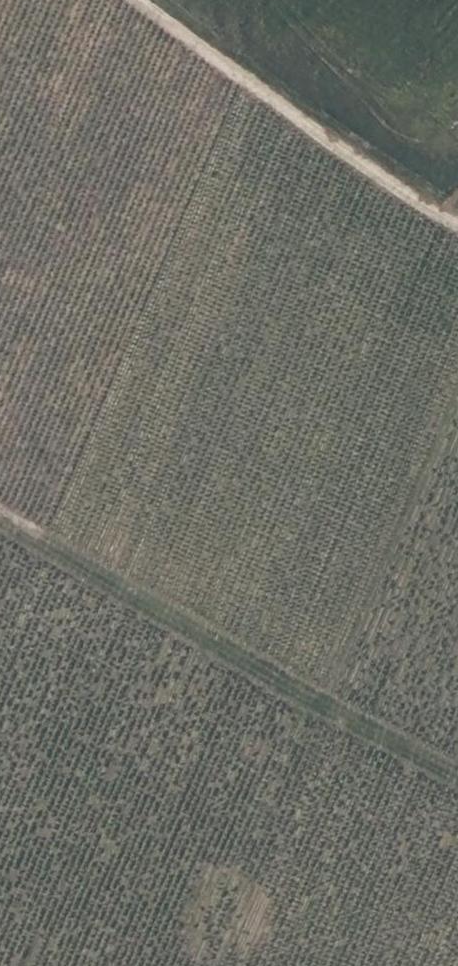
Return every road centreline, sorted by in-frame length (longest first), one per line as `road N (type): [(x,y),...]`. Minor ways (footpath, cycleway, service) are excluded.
road 1 (track): [(0,521),(457,781)]
road 2 (track): [(135,0),(386,187),(457,229)]

